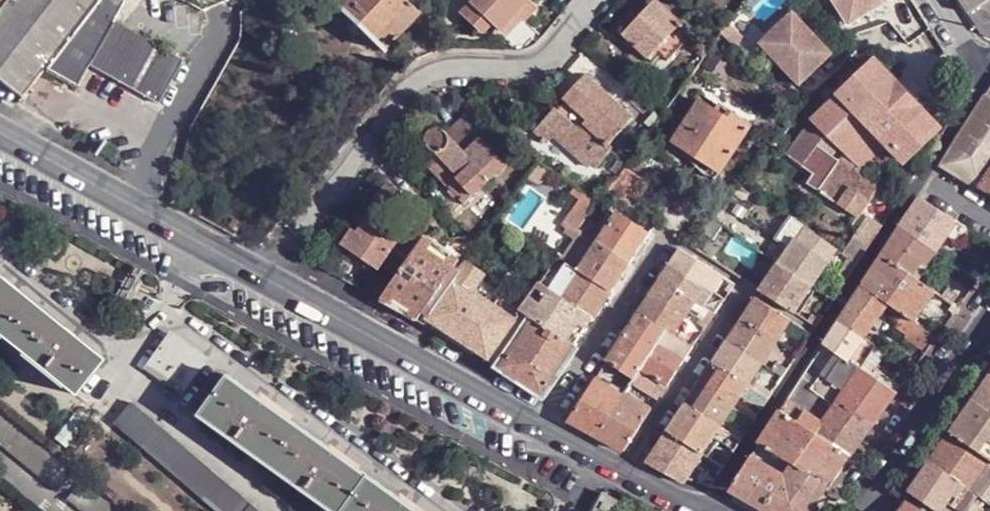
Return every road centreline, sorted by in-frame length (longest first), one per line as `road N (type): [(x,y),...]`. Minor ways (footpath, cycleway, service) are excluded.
road 1 (tertiary): [(550,432),(0,135)]
road 2 (residential): [(923,177),(705,510)]
road 3 (residential): [(672,237),(550,432)]
road 4 (tertiary): [(989,326),(861,510)]
road 5 (residential): [(749,288),(630,474)]
road 6 (residential): [(989,72),(923,177)]

